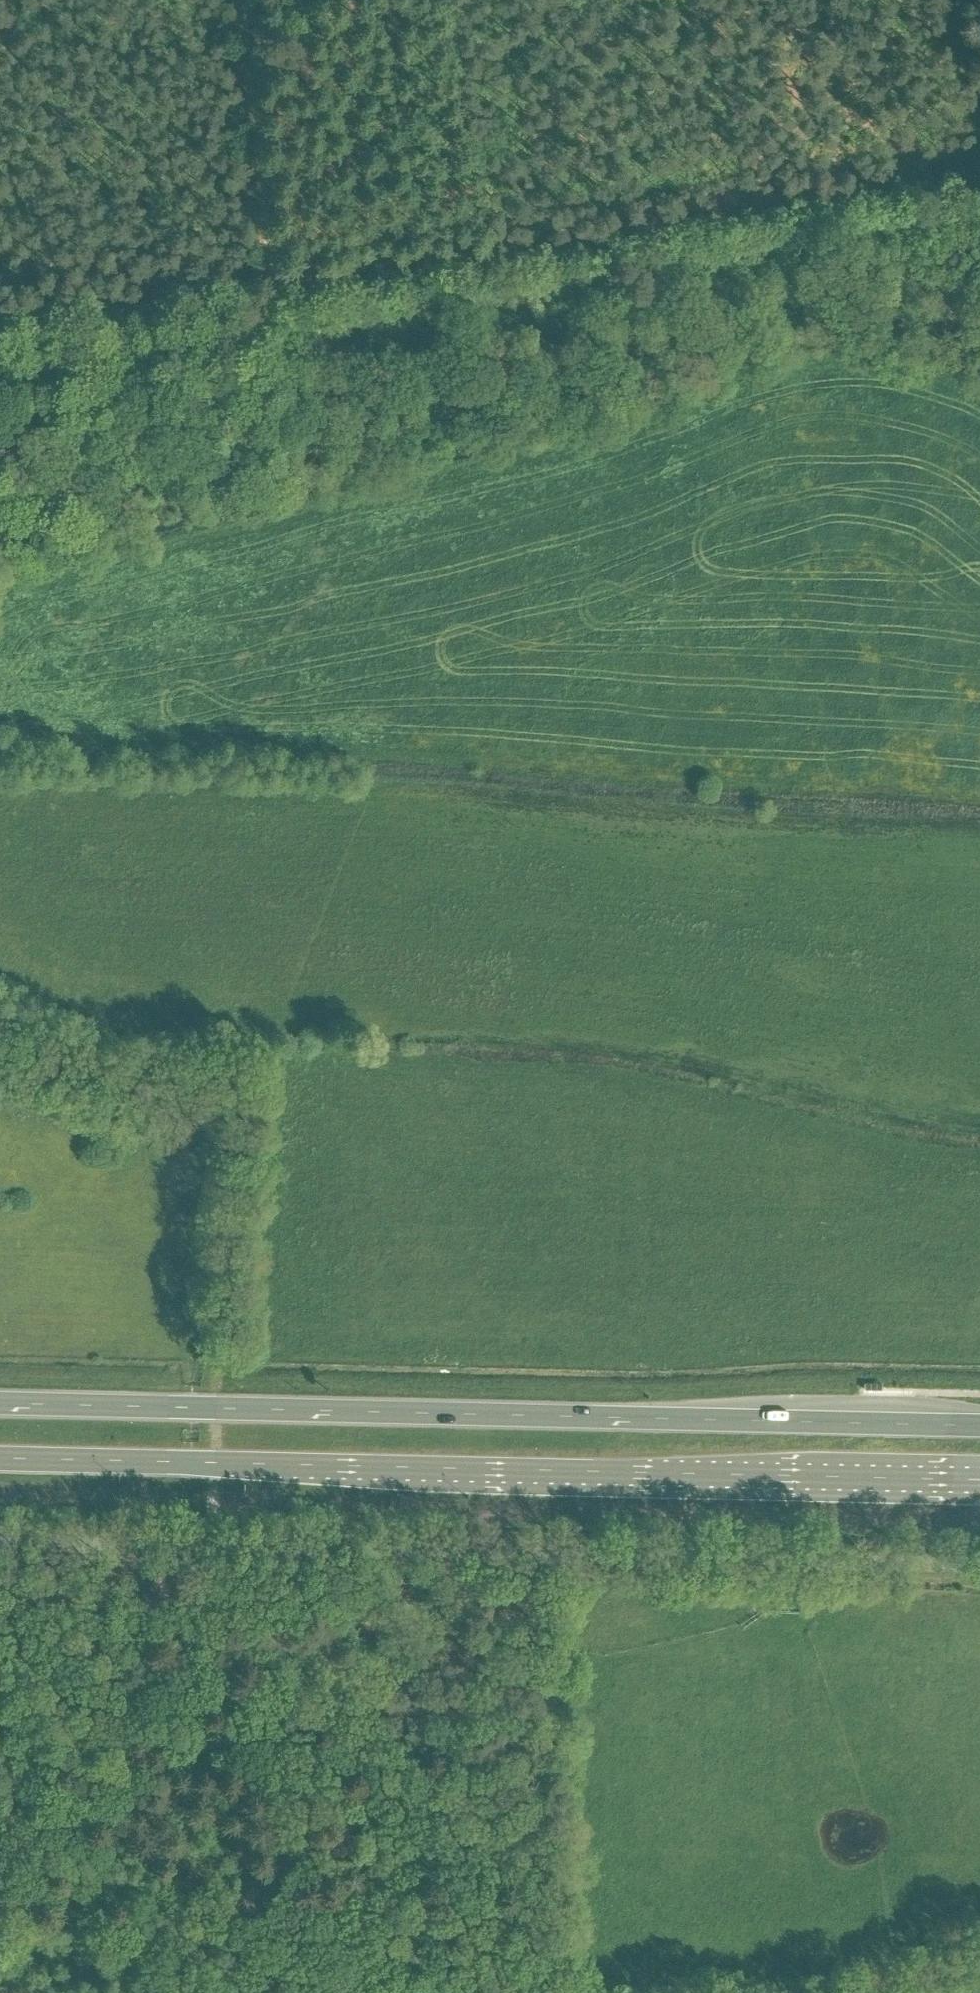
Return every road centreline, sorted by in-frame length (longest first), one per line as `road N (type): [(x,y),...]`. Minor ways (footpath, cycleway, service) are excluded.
road 1 (primary): [(0,1457),(979,1481)]
road 2 (unclassified): [(0,1543),(979,1566)]
road 3 (primary): [(979,1425),(0,1403)]

